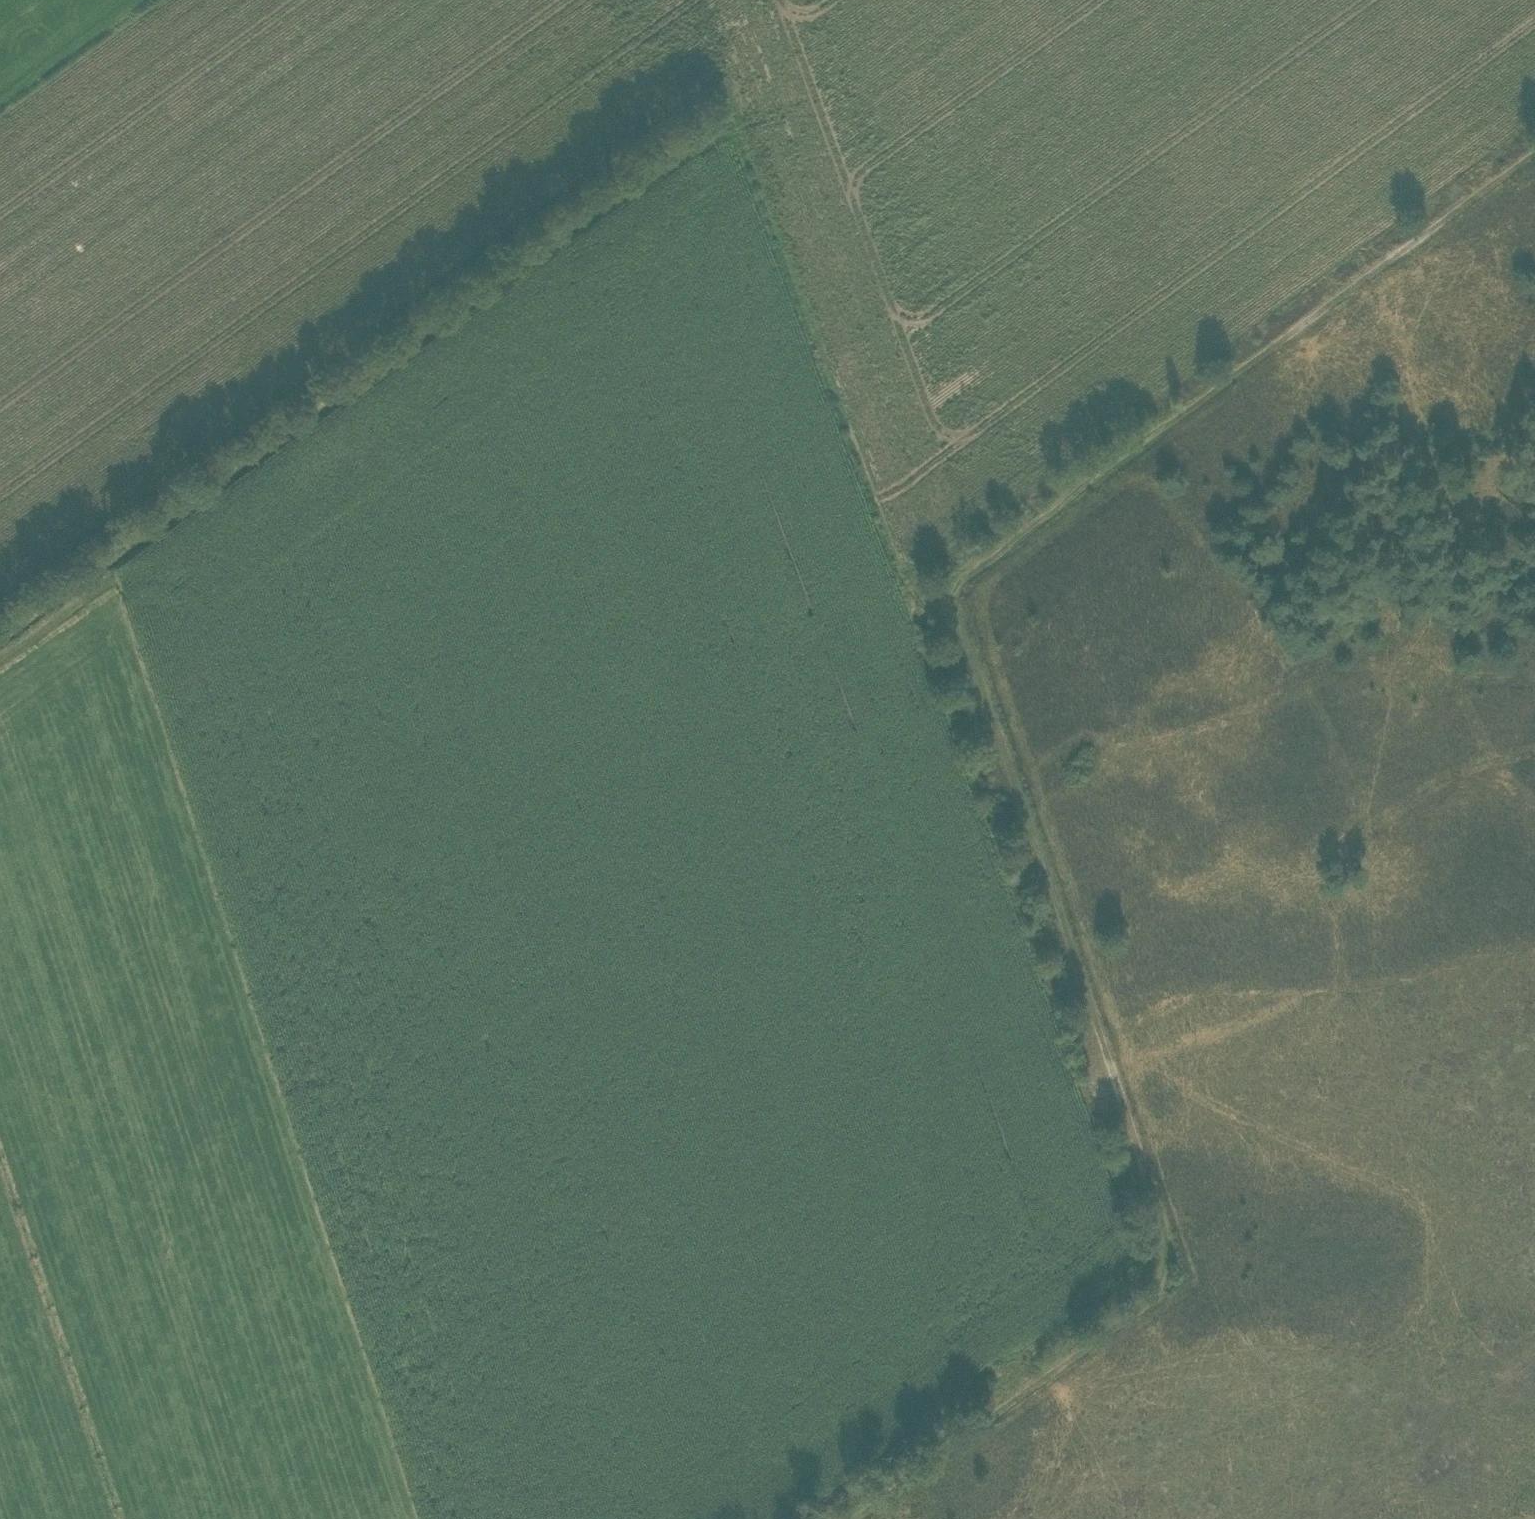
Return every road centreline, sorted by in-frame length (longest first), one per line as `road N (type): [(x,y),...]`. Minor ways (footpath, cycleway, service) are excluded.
road 1 (track): [(840,1518),(1149,1288),(1043,895),(949,592),(1534,146)]

